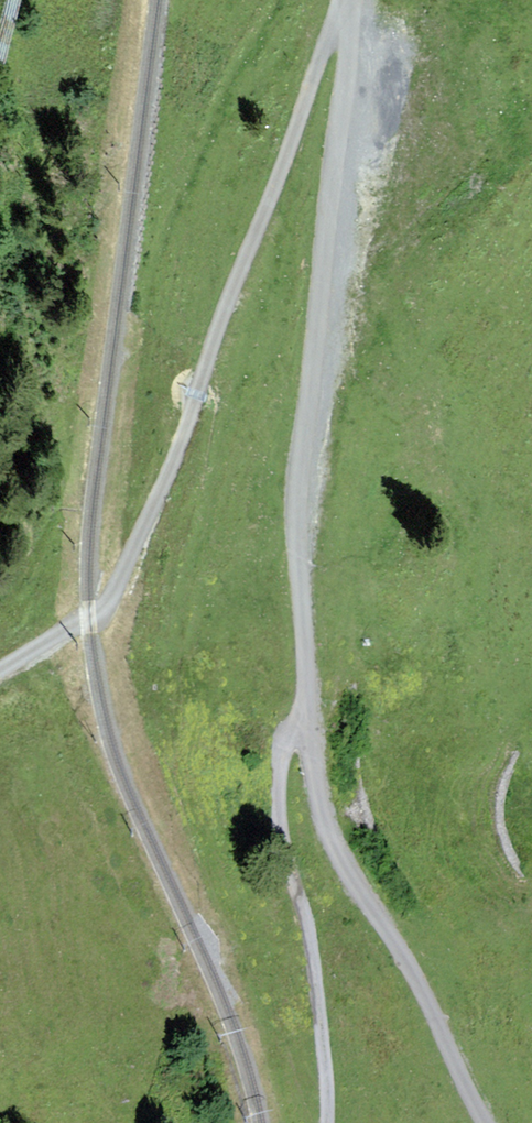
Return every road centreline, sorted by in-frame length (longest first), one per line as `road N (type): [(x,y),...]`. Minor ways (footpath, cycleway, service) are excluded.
road 1 (track): [(349,5),(323,50),(173,461),(115,593),(0,672)]
road 2 (unclassified): [(350,0),(332,256),(301,479),(309,723)]
road 3 (unclassified): [(309,723),(337,850),(409,968),(486,1122)]
road 4 (unclassified): [(332,1122),(309,931),(285,832),(282,769),(290,740),(309,723)]

